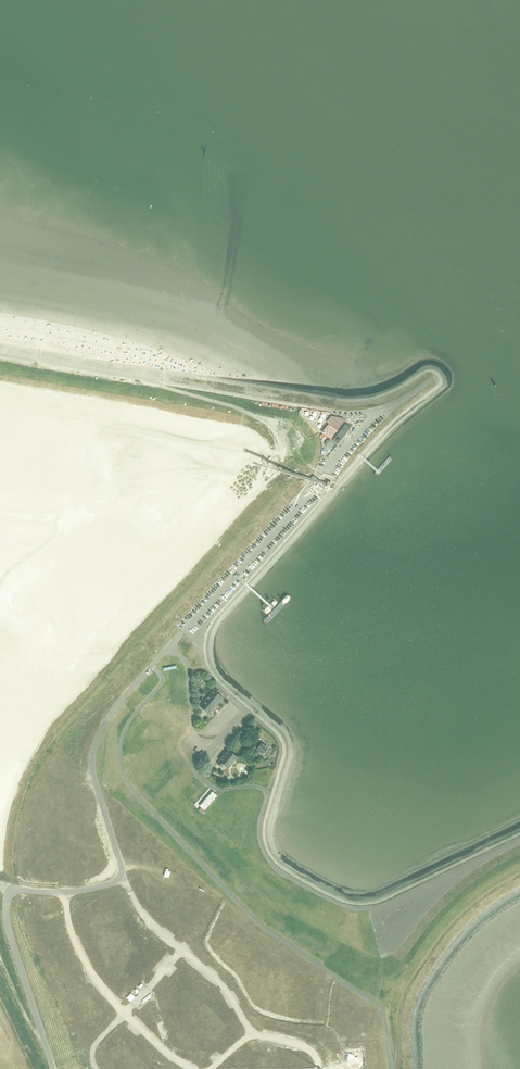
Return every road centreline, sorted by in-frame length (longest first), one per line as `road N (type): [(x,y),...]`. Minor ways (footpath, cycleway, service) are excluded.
road 1 (unclassified): [(170,646),(378,412)]
road 2 (residential): [(124,878),(137,906),(213,975),(254,1032),(307,1049),(318,1068)]
road 3 (unclassified): [(124,878),(94,758),(111,714),(170,646)]
road 4 (unclassified): [(53,1068),(8,925),(11,891)]
road 5 (residential): [(65,893),(84,964),(124,1013)]

